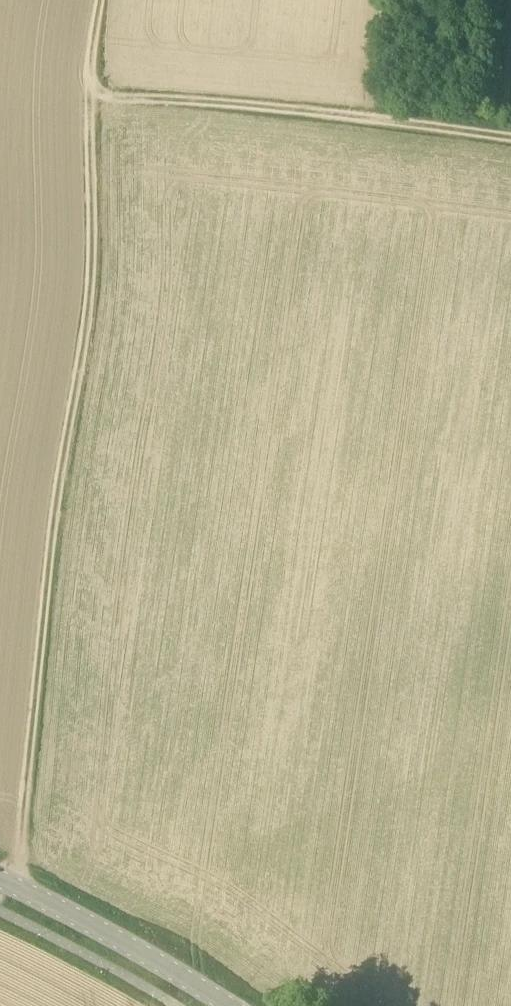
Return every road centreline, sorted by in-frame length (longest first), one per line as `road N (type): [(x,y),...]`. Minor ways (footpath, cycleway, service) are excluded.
road 1 (track): [(0,895),(19,855),(60,489),(91,316),(91,95),(109,61),(115,0)]
road 2 (track): [(510,139),(262,104),(91,95)]
road 3 (tertiary): [(235,1005),(0,876)]

